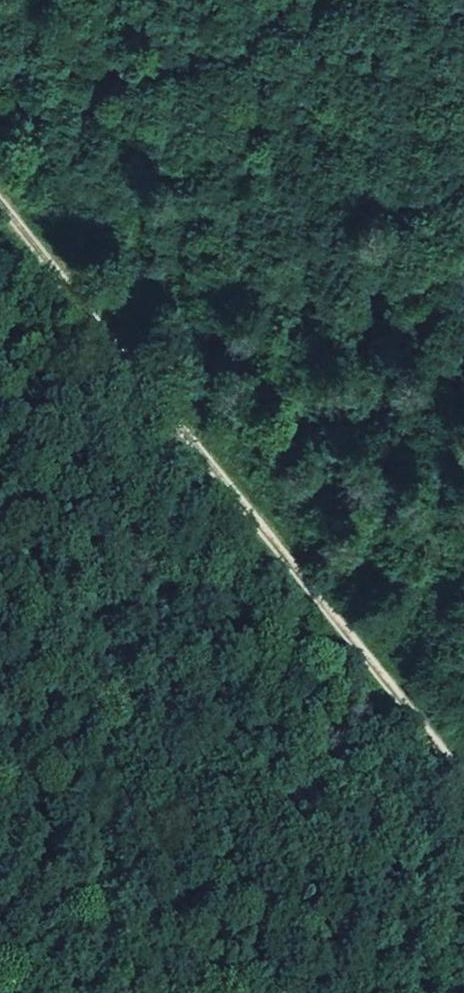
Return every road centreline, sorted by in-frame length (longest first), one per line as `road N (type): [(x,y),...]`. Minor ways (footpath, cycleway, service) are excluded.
road 1 (track): [(0,207),(463,777)]

